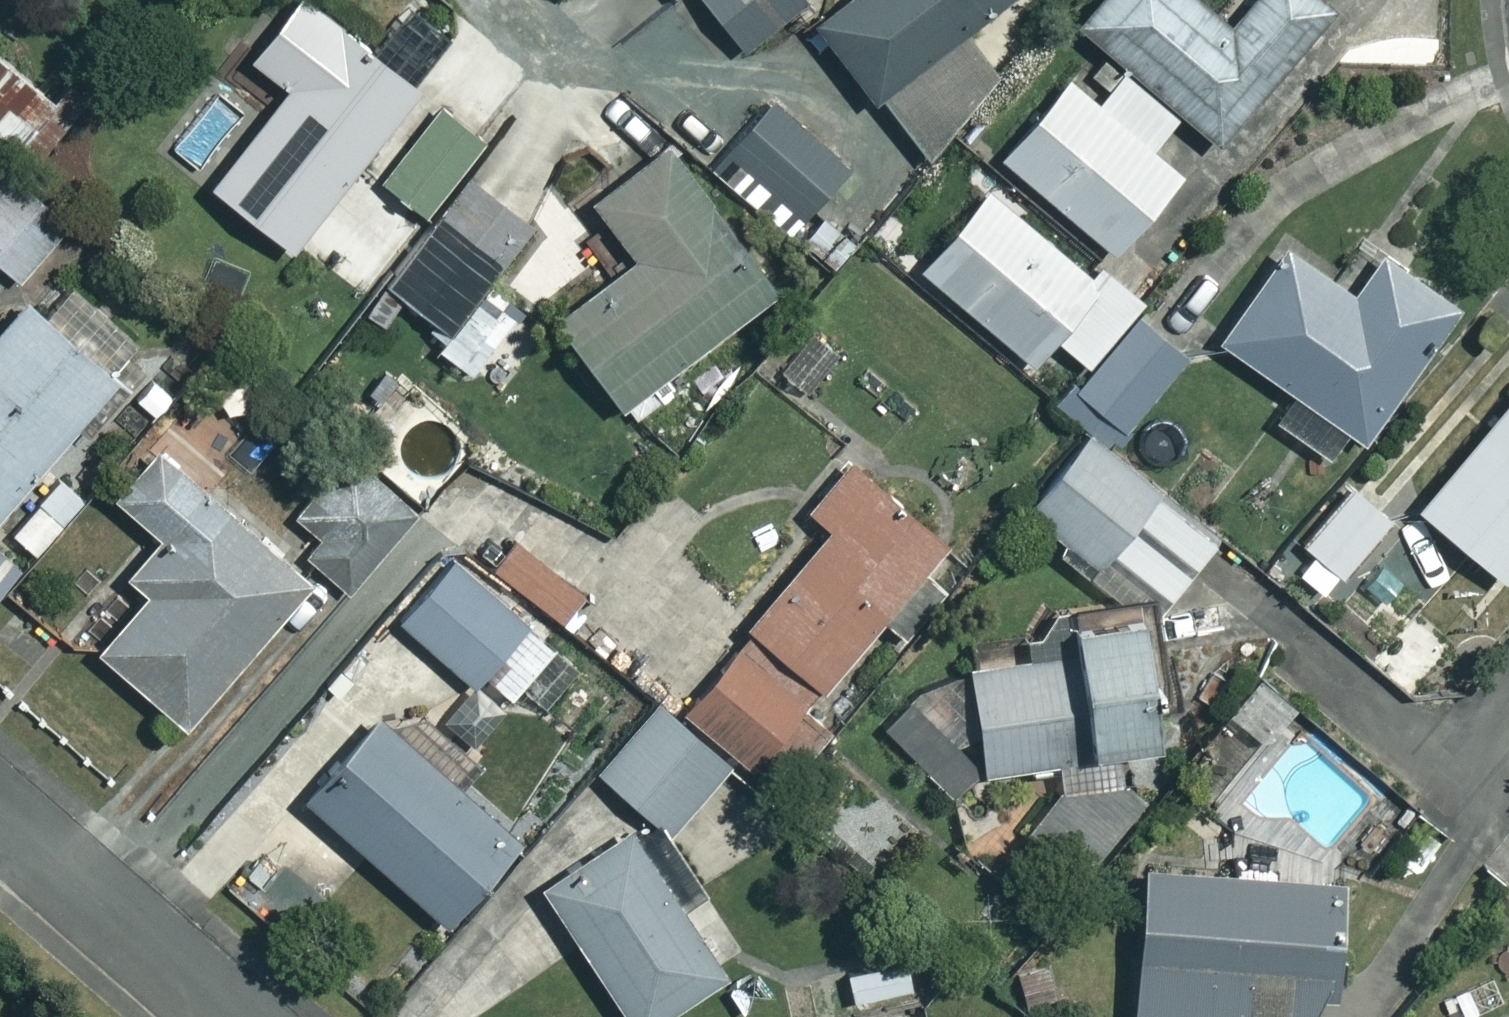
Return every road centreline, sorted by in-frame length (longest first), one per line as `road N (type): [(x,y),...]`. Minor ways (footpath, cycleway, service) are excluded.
road 1 (residential): [(236,1016),(0,815)]

